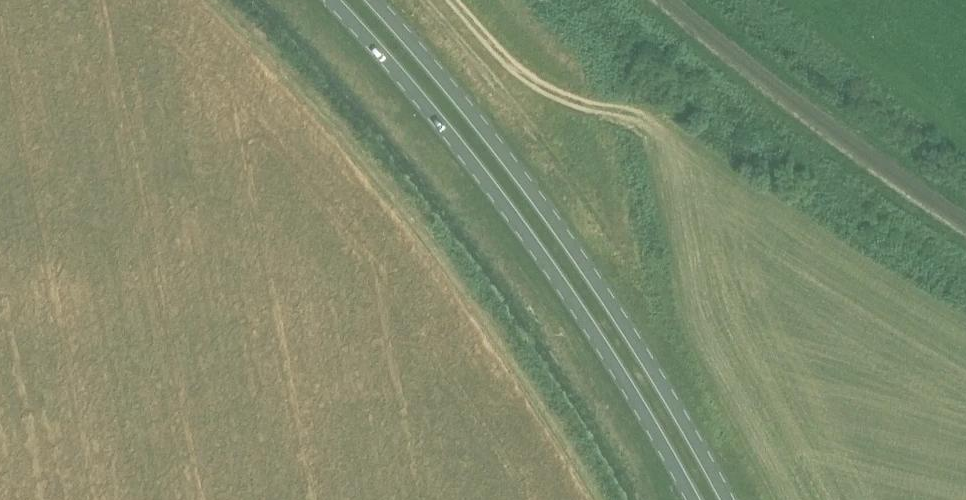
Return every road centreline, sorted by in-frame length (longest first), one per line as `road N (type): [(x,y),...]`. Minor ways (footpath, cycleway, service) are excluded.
road 1 (primary): [(331,0),(464,149),(692,499)]
road 2 (primary): [(725,499),(633,340),(484,129),(371,0)]
road 3 (track): [(640,114),(537,85),(452,0)]

